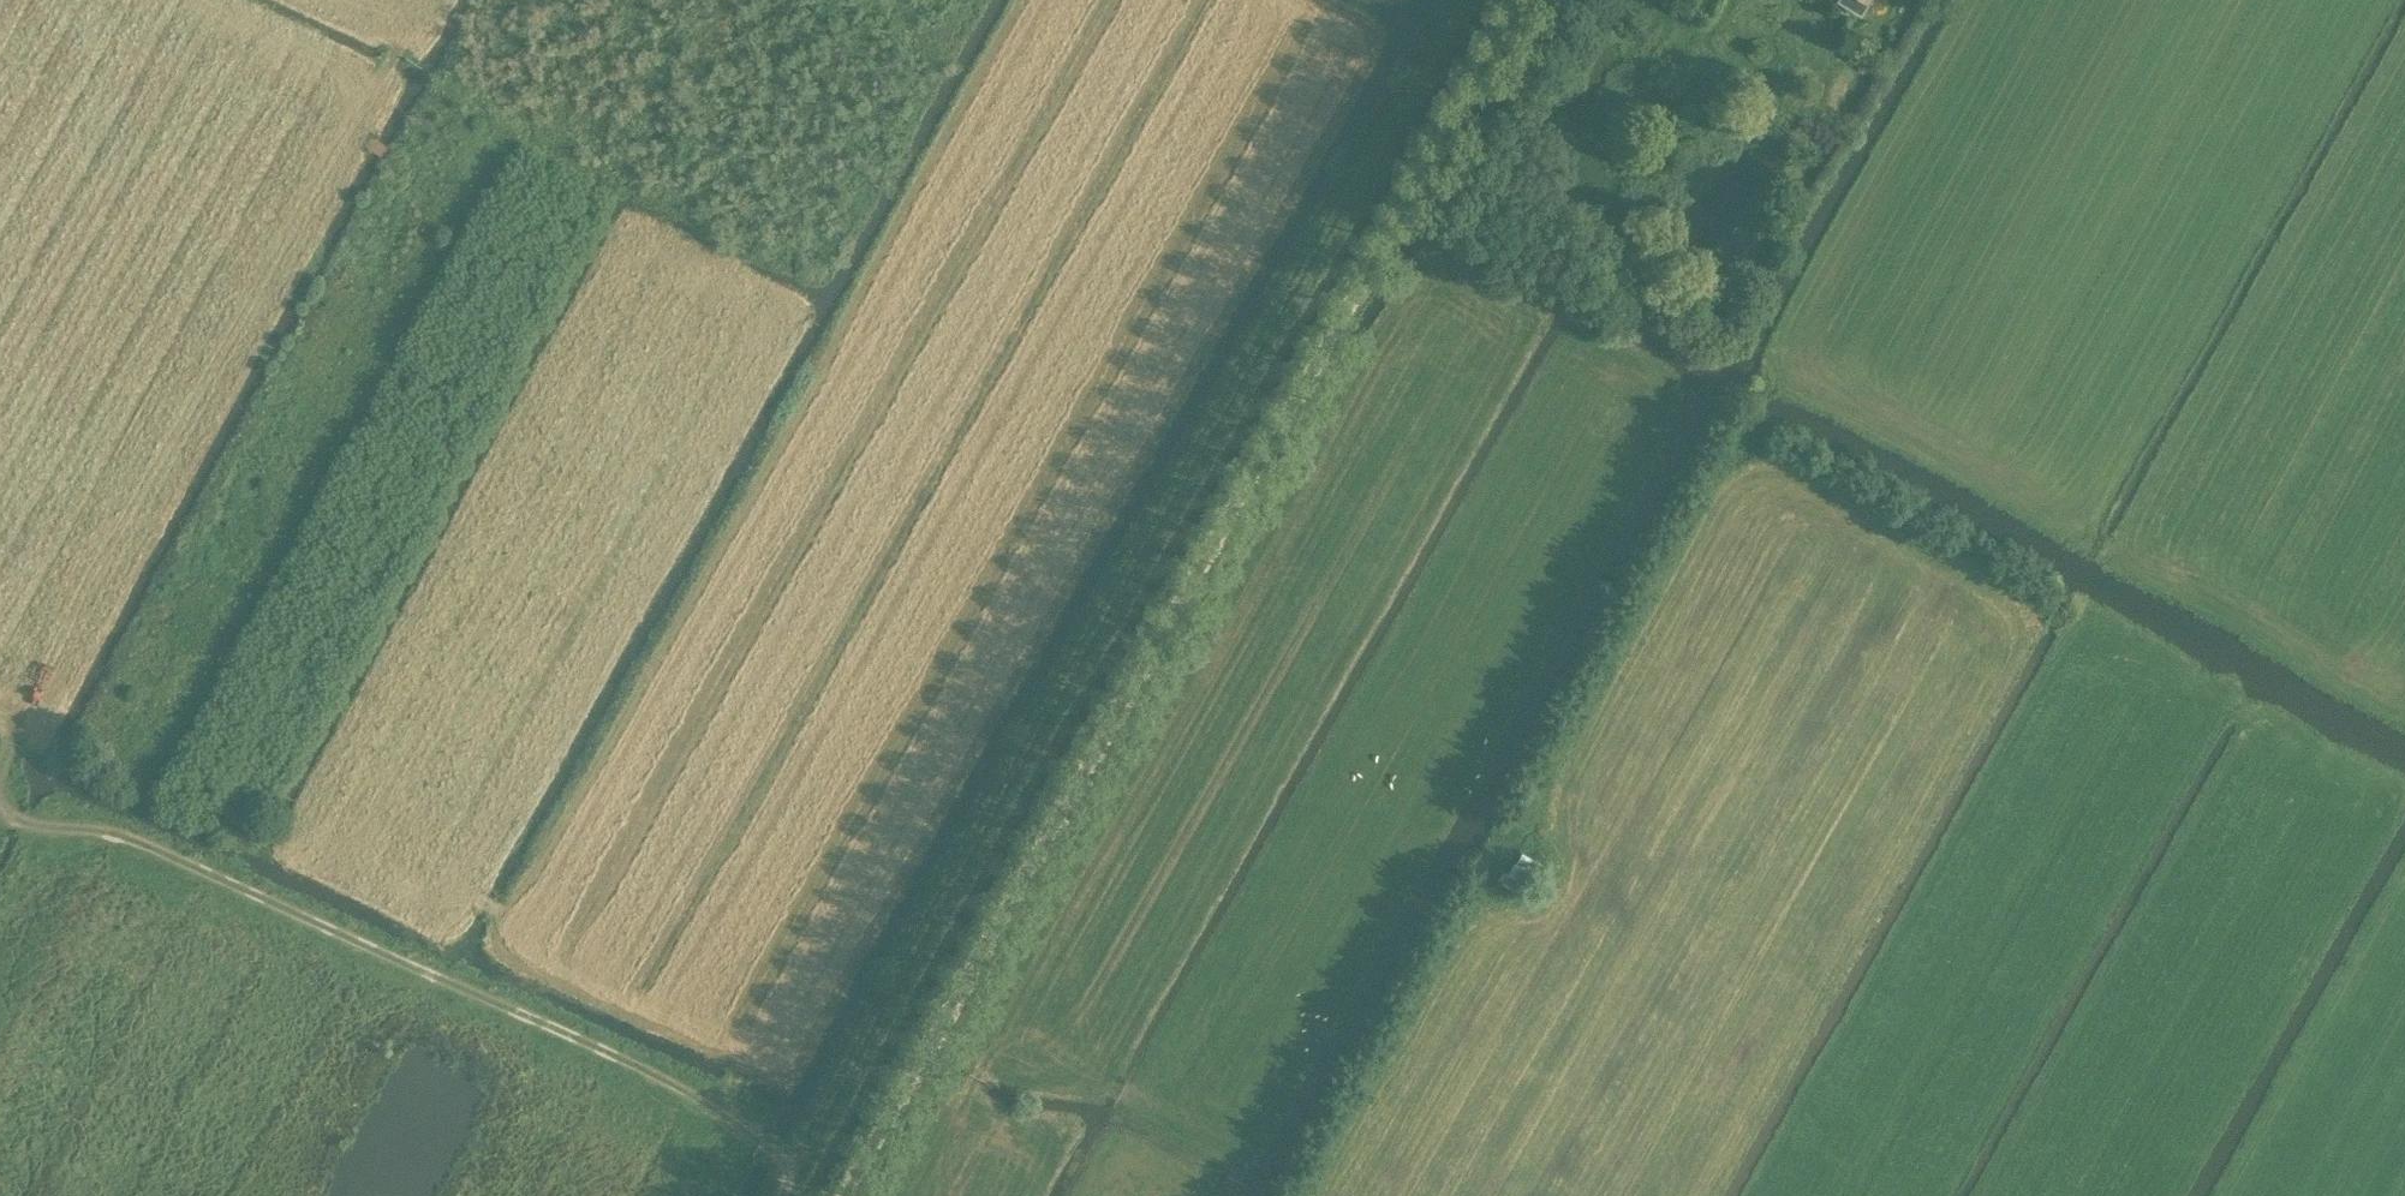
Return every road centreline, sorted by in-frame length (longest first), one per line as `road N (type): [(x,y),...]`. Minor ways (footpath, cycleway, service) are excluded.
road 1 (unclassified): [(841,1195),(1524,0)]
road 2 (track): [(794,1171),(1461,0)]
road 3 (track): [(794,1171),(673,1085),(137,842),(53,829),(0,809)]

